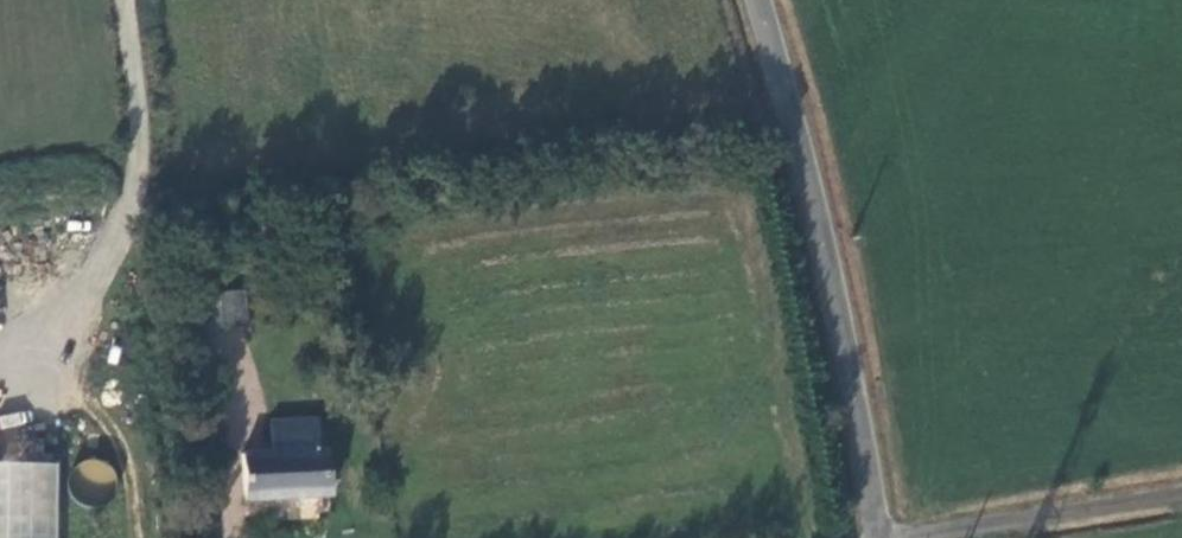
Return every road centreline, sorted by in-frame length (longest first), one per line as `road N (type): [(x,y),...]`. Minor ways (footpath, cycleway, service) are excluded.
road 1 (unclassified): [(760,0),(811,174),(881,537)]
road 2 (track): [(129,0),(144,147),(136,220),(82,308),(10,381)]
road 3 (unclassified): [(1181,496),(924,537)]

